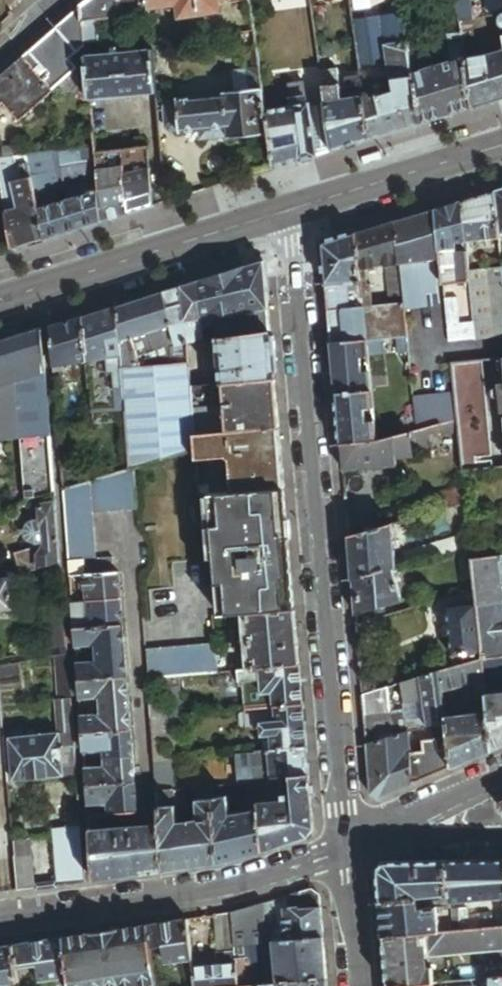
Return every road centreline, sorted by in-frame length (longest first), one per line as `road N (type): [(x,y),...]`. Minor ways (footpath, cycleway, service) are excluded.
road 1 (residential): [(349,848),(288,218)]
road 2 (residential): [(0,923),(213,895),(349,848)]
road 3 (secondary): [(0,304),(288,218)]
road 4 (secondary): [(288,218),(501,150)]
road 5 (residential): [(376,837),(501,779)]
road 6 (residential): [(349,848),(361,985)]
road 7 (residential): [(376,837),(501,836)]

